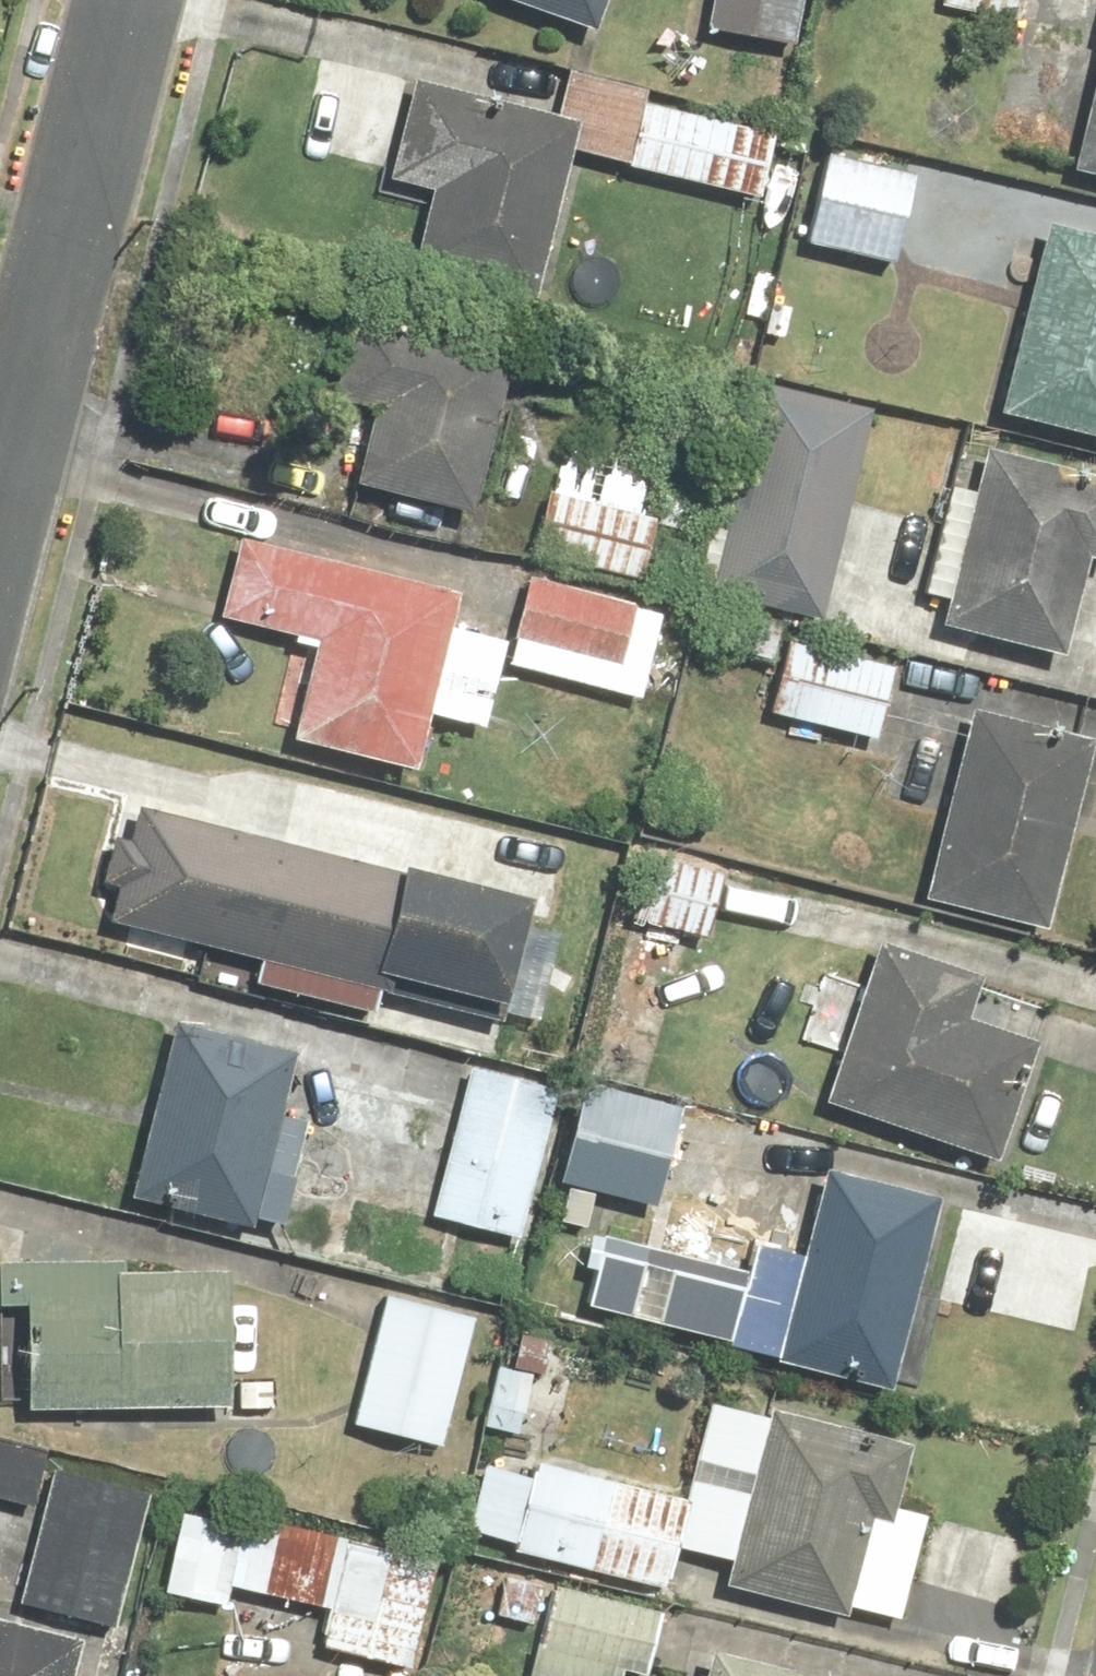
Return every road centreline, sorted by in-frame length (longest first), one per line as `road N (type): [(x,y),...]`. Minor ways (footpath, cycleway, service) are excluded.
road 1 (residential): [(0,509),(129,0)]

